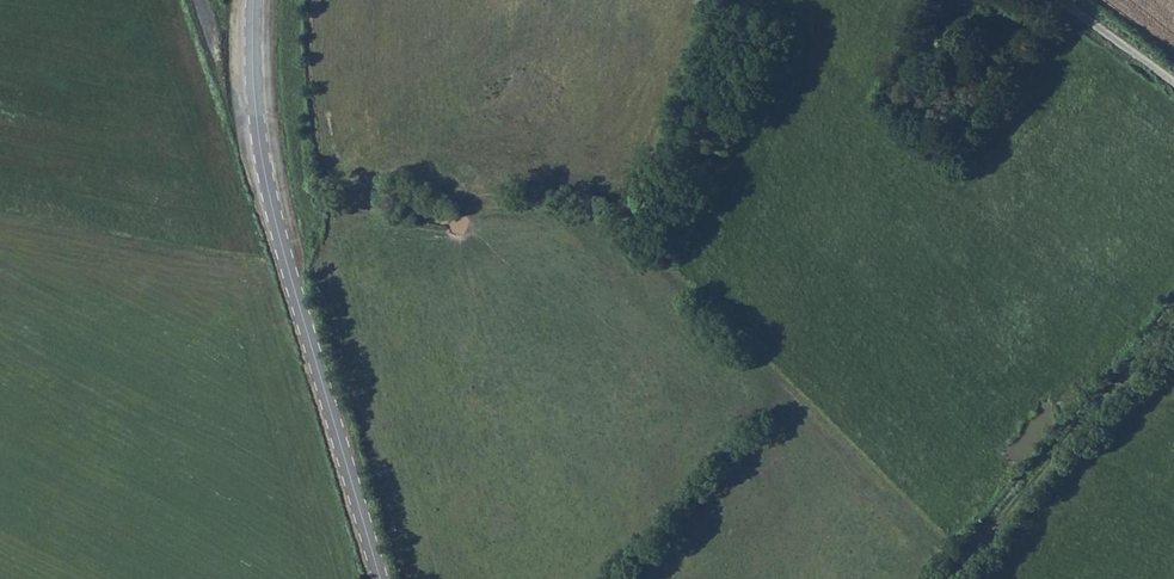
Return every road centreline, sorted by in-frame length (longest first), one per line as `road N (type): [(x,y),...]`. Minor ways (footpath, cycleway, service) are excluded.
road 1 (secondary): [(383,578),(278,226),(263,150),(257,0)]
road 2 (unclassified): [(1062,0),(1173,81)]

